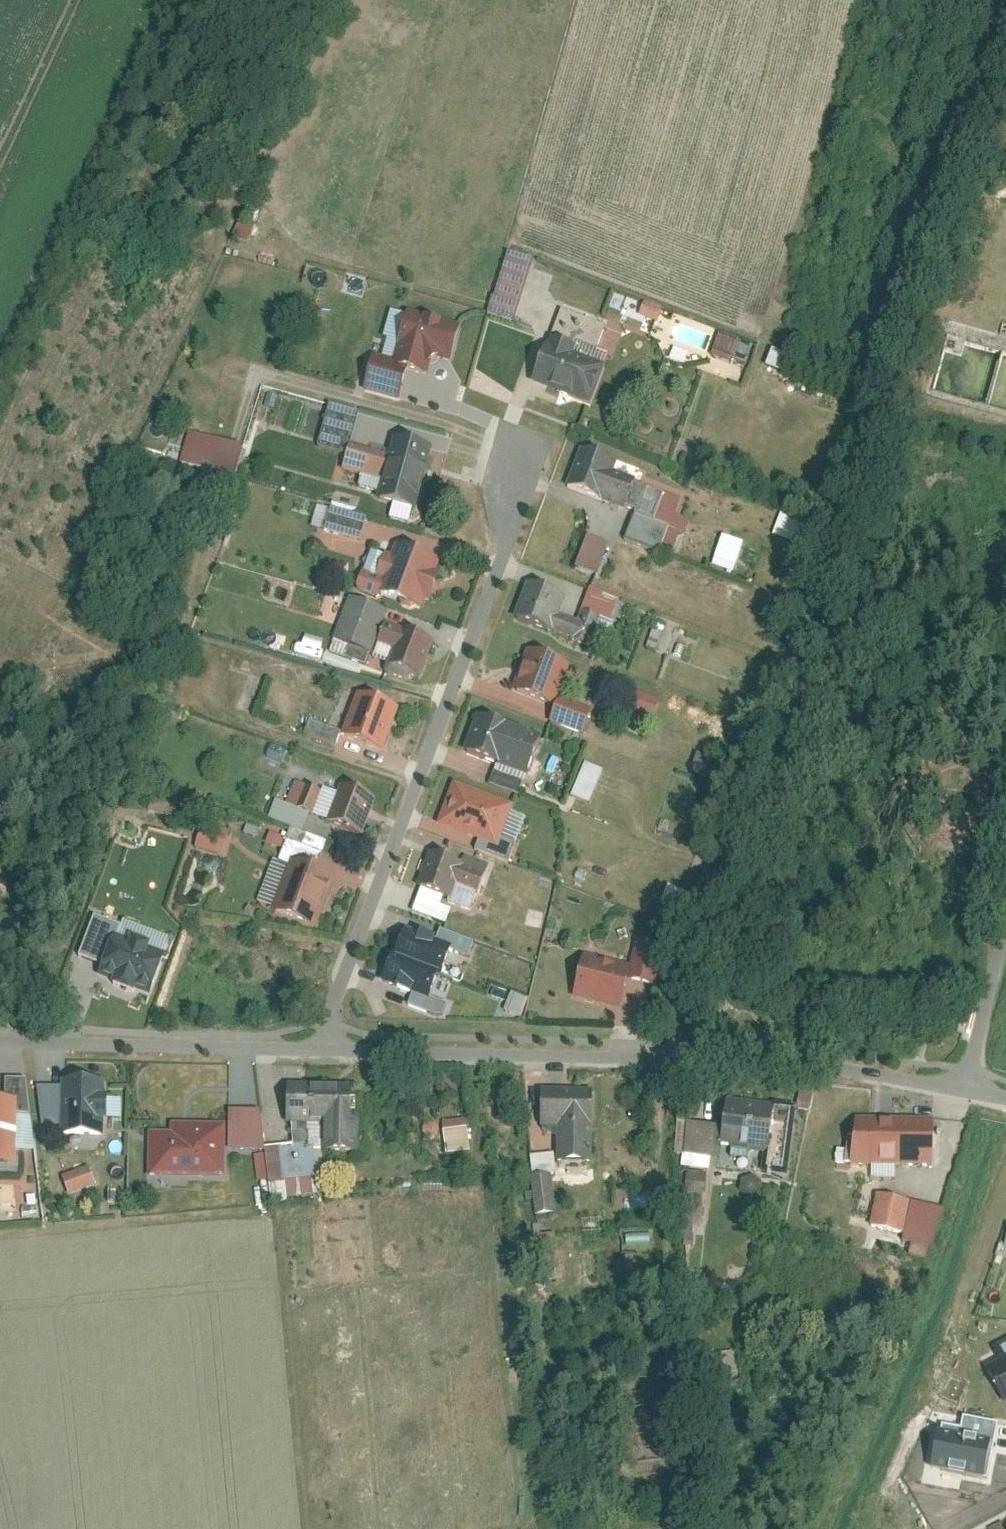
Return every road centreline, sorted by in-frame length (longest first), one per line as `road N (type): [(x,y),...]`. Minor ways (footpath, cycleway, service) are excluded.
road 1 (residential): [(321,1047),(631,1055),(964,1087)]
road 2 (residential): [(321,1047),(538,471)]
road 3 (residential): [(0,1033),(321,1047)]
road 4 (residential): [(1005,939),(964,1087)]

